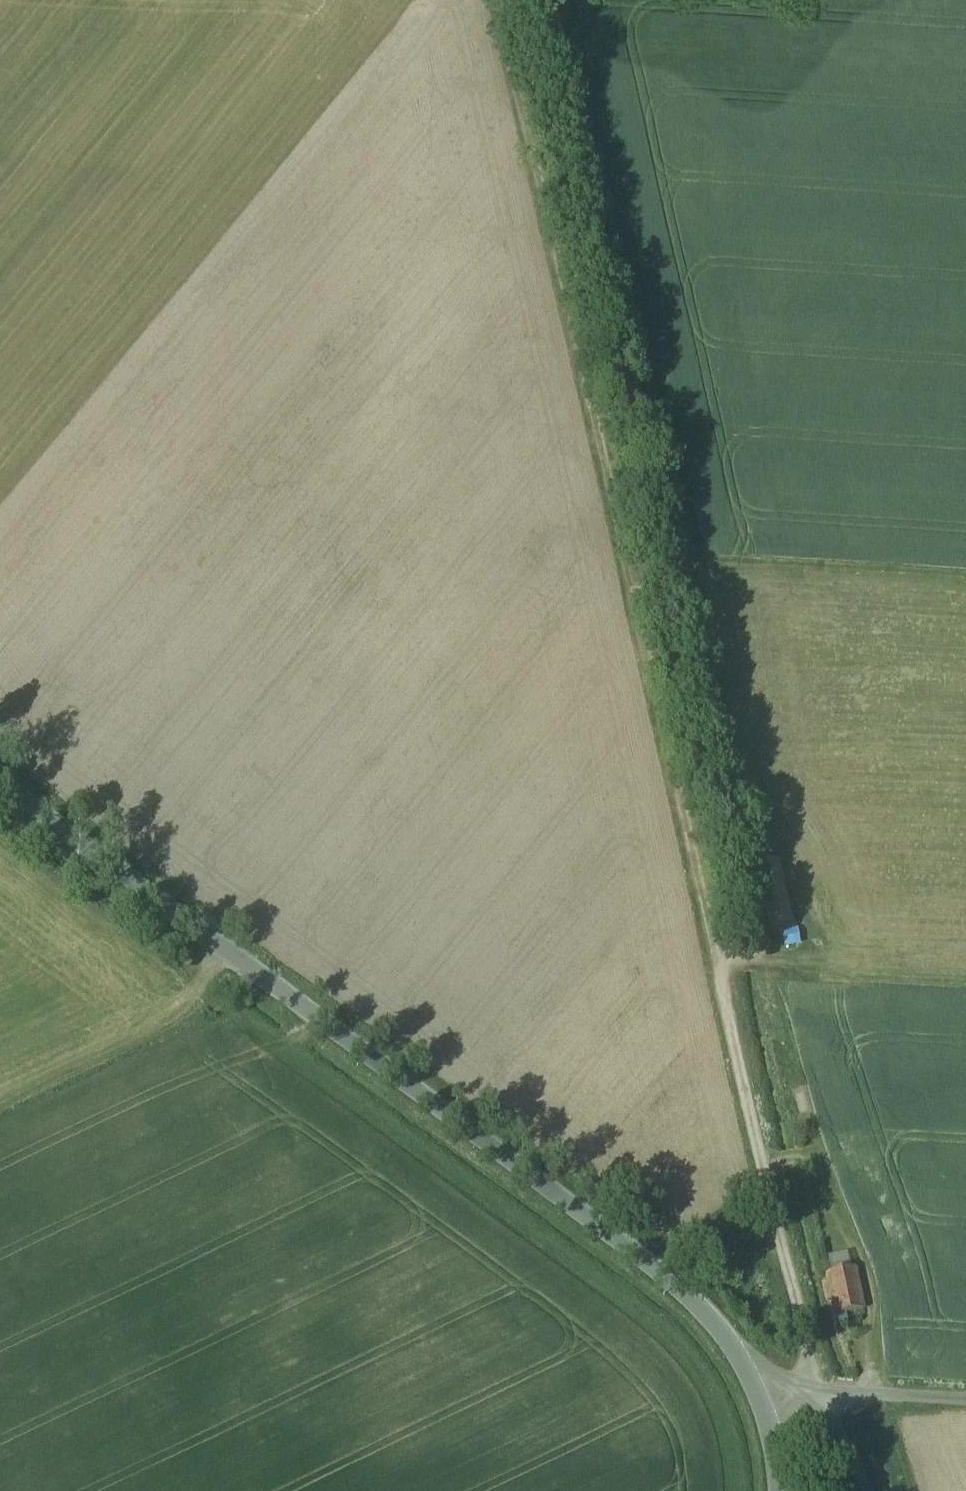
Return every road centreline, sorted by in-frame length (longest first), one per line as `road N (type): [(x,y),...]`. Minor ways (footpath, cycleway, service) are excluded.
road 1 (track): [(456,0),(795,1395)]
road 2 (tertiary): [(0,775),(599,1223),(704,1313),(740,1354),(763,1400)]
road 3 (unclassified): [(795,1395),(965,1406)]

